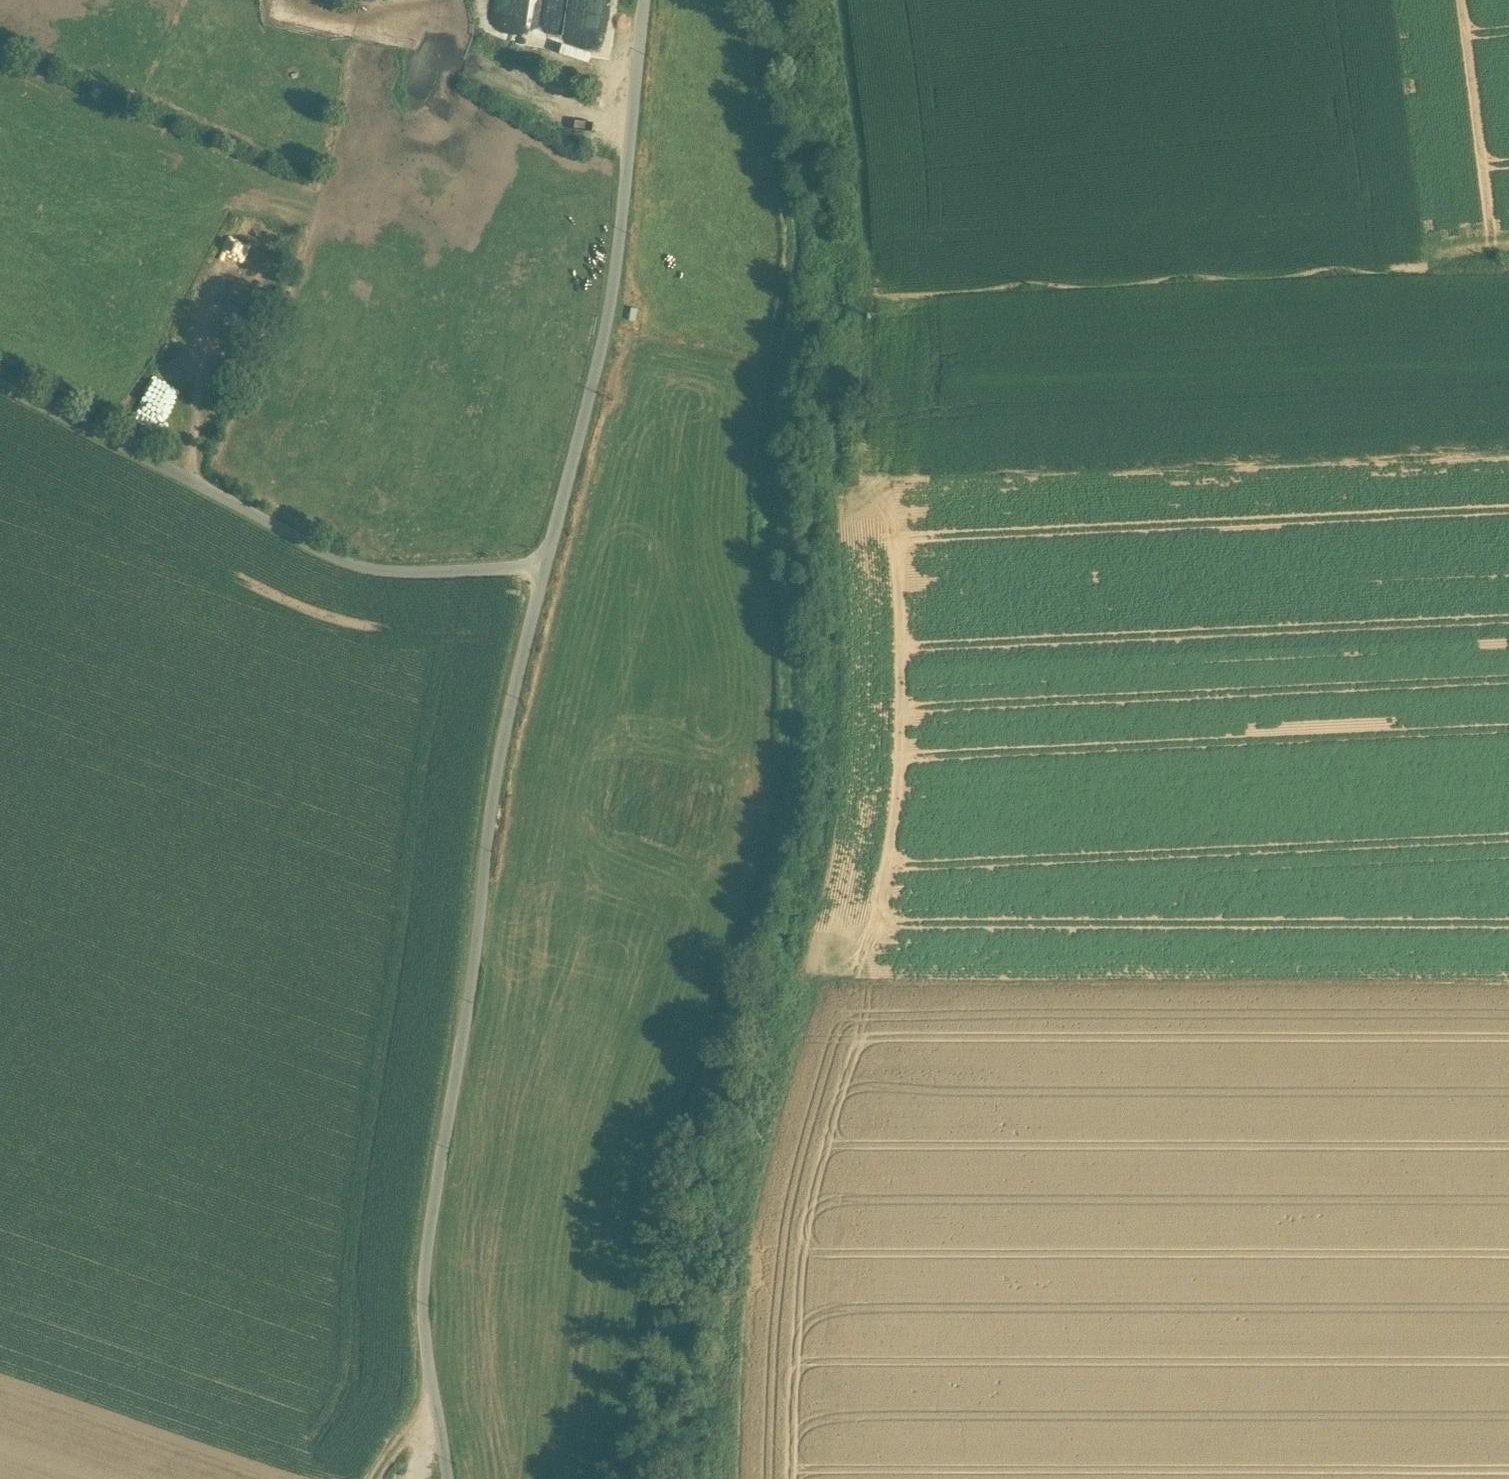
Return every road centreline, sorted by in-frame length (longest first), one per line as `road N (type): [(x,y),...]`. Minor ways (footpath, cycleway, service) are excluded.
road 1 (unclassified): [(548,567),(487,801),(483,906),(424,1279),(447,1478)]
road 2 (unclassified): [(0,385),(307,544),(411,575),(548,567)]
road 3 (unclassified): [(645,0),(616,301),(548,567)]

